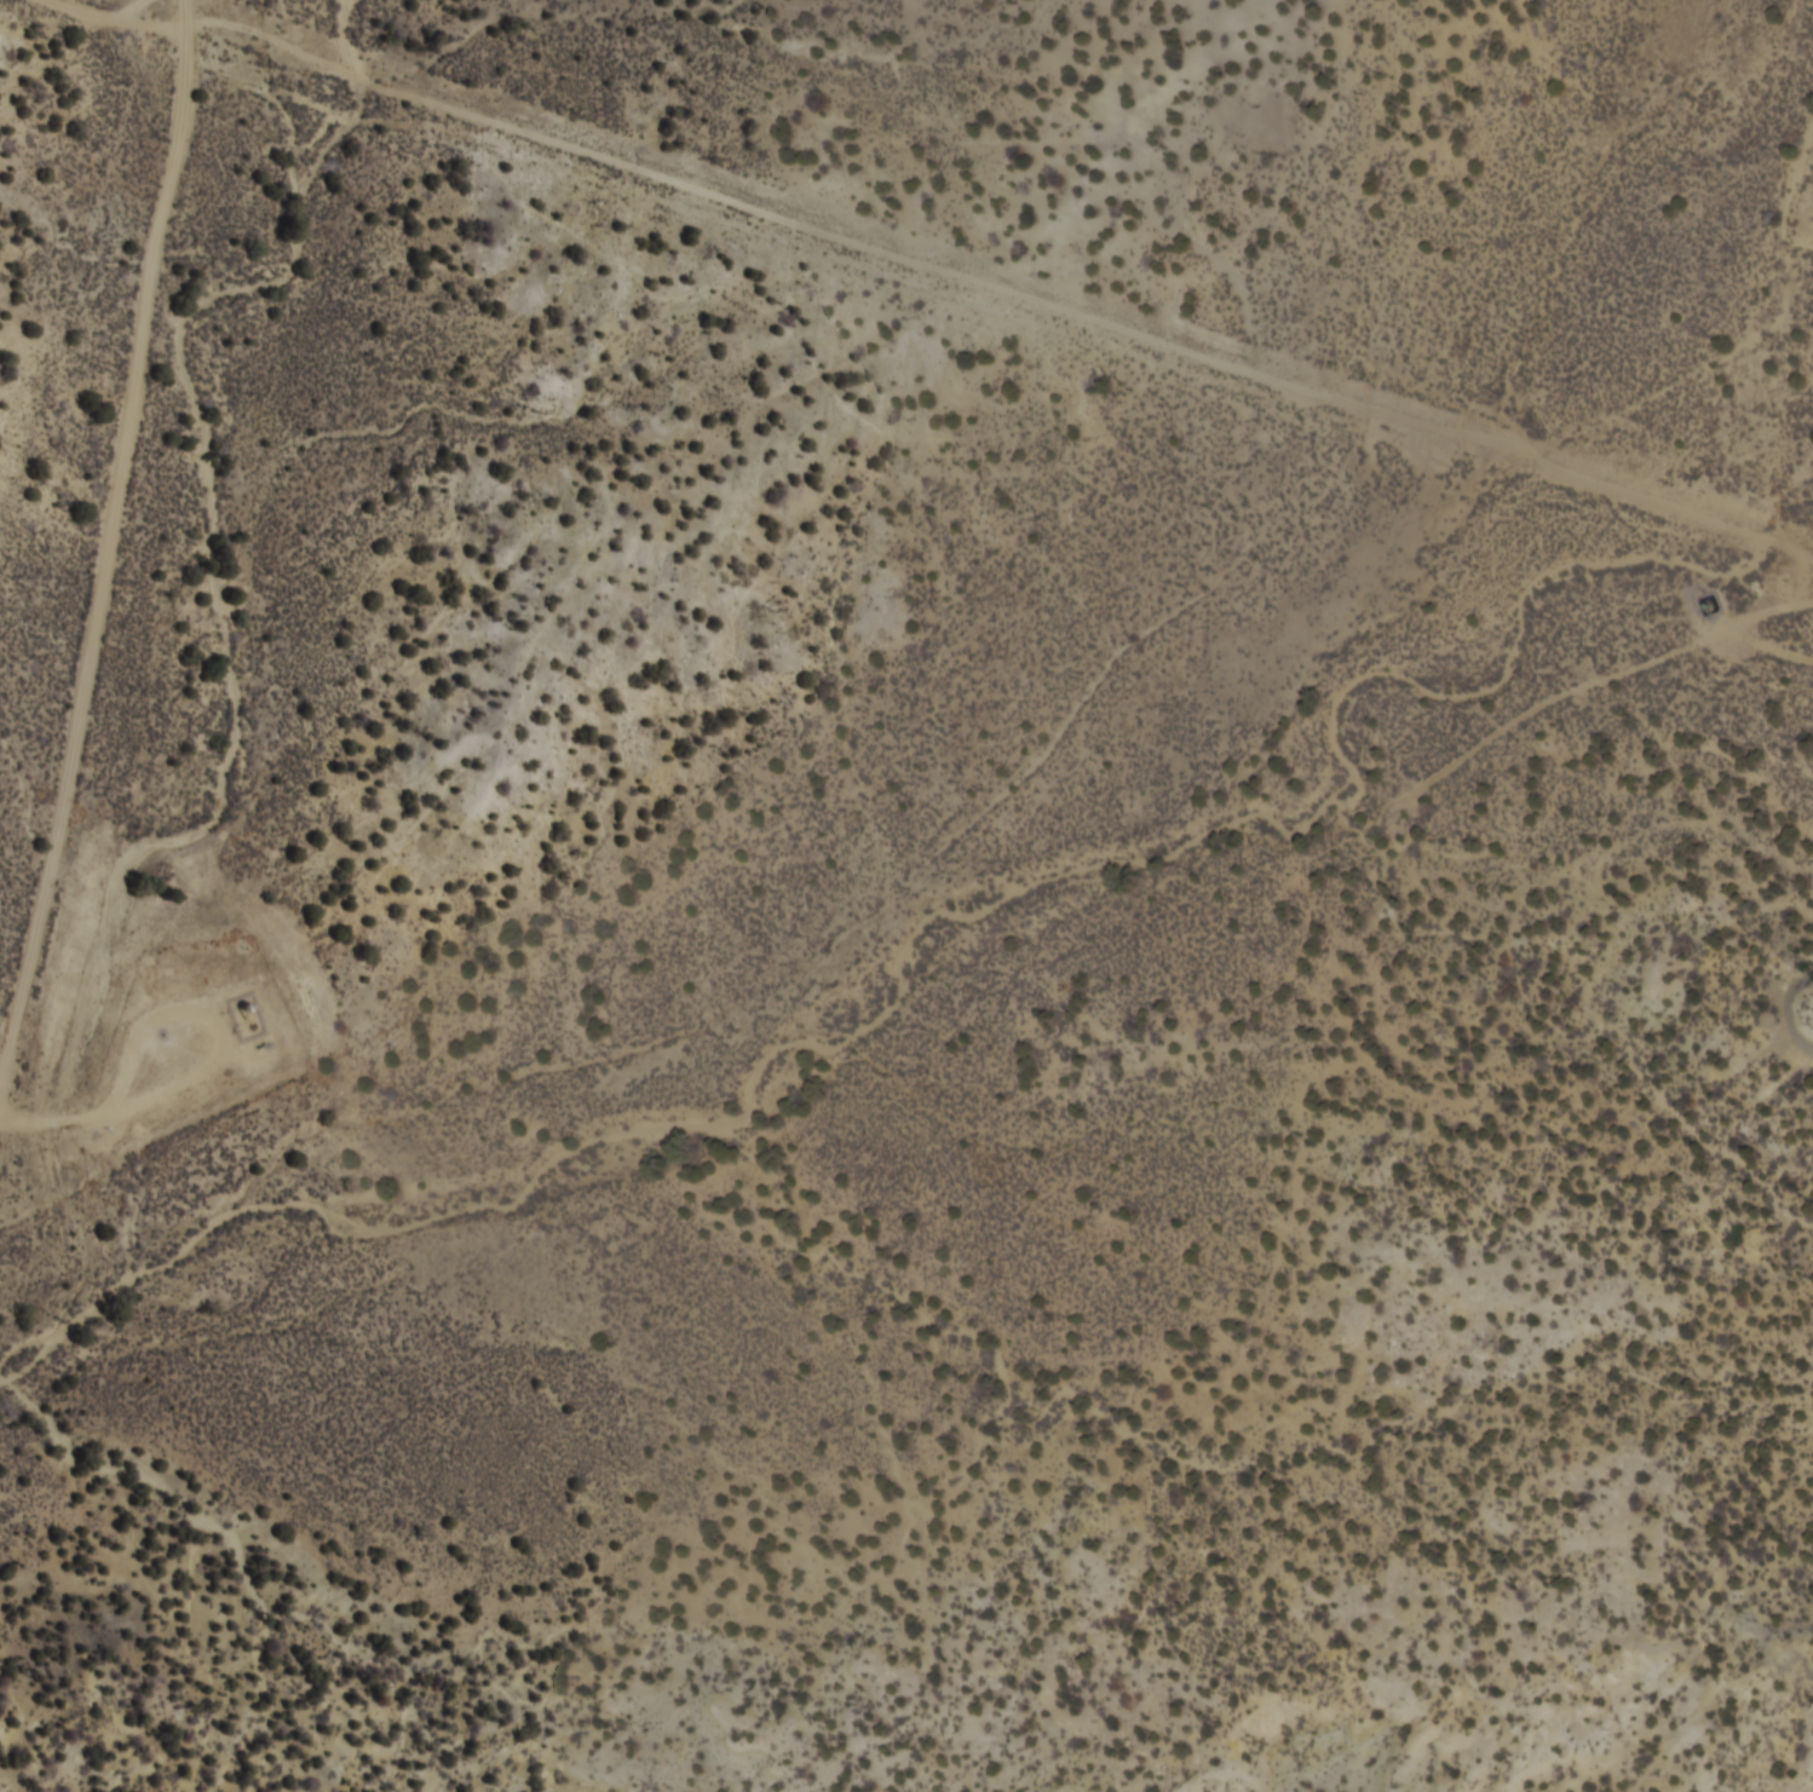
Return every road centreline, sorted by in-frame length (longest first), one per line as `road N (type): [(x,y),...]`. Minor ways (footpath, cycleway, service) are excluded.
road 1 (track): [(1812,540),(1778,519),(1736,534),(1646,530),(1594,489),(1541,479),(224,79),(182,36)]
road 2 (track): [(184,0),(0,971)]

